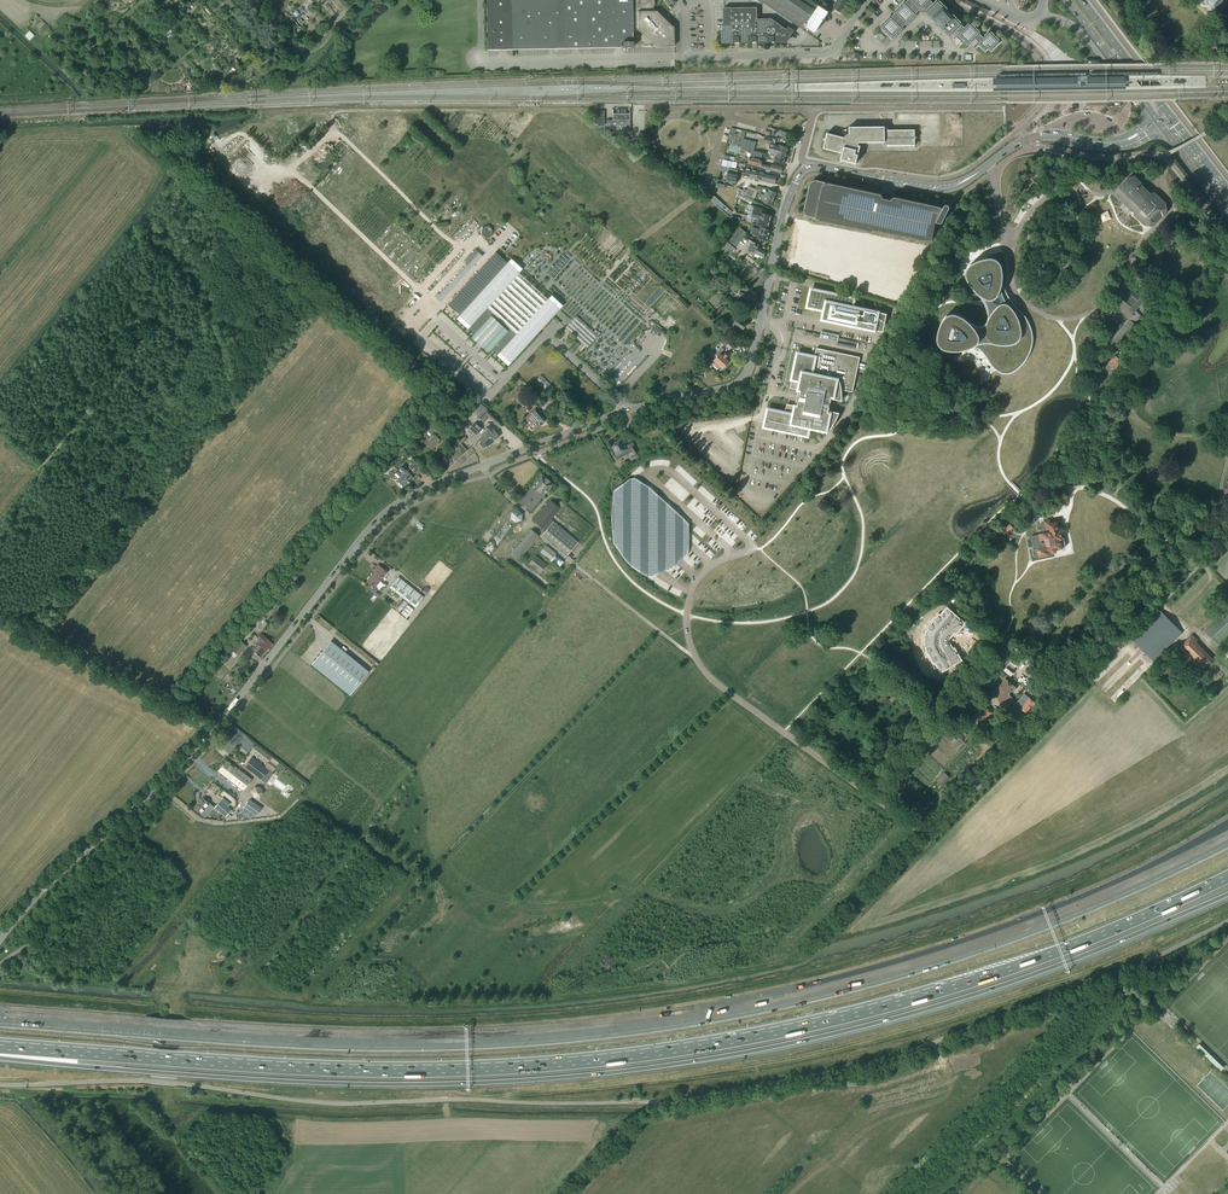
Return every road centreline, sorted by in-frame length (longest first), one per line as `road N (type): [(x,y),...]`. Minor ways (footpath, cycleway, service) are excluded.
road 1 (motorway): [(0,1058),(380,1083),(637,1070),(791,1045),(936,1007),(1113,944),(1227,893)]
road 2 (motorway): [(0,1045),(409,1069),(692,1046),(975,981),(1227,877)]
road 3 (motorway): [(1095,901),(921,964),(795,999),(609,1031),(380,1043),(0,1019)]
road 4 (tertiary): [(212,728),(393,507),(628,411),(742,383),(784,209),(806,169)]
road 5 (unclassified): [(661,1104),(874,1063),(1154,958),(1227,921)]
road 6 (tertiary): [(806,169),(942,188),(1035,137),(1116,147),(1161,126)]
road 7 (tertiary): [(0,939),(212,728)]
road 8 (unclassified): [(0,618),(212,728)]
road 9 (residential): [(812,109),(1005,108)]
road 10 (unclassified): [(709,57),(830,54),(868,0)]
road 11 (residential): [(812,109),(645,107)]
road 12 (primary): [(1066,0),(1161,126)]
road 13 (track): [(157,1001),(0,991)]
road 14 (motorway): [(1227,826),(1095,901)]
road 15 (primary): [(1171,119),(1081,0)]
road 16 (motorway): [(1227,841),(1095,901)]
road 17 (track): [(251,0),(290,44),(306,47),(353,0)]
road 18 (track): [(151,86),(250,0)]

